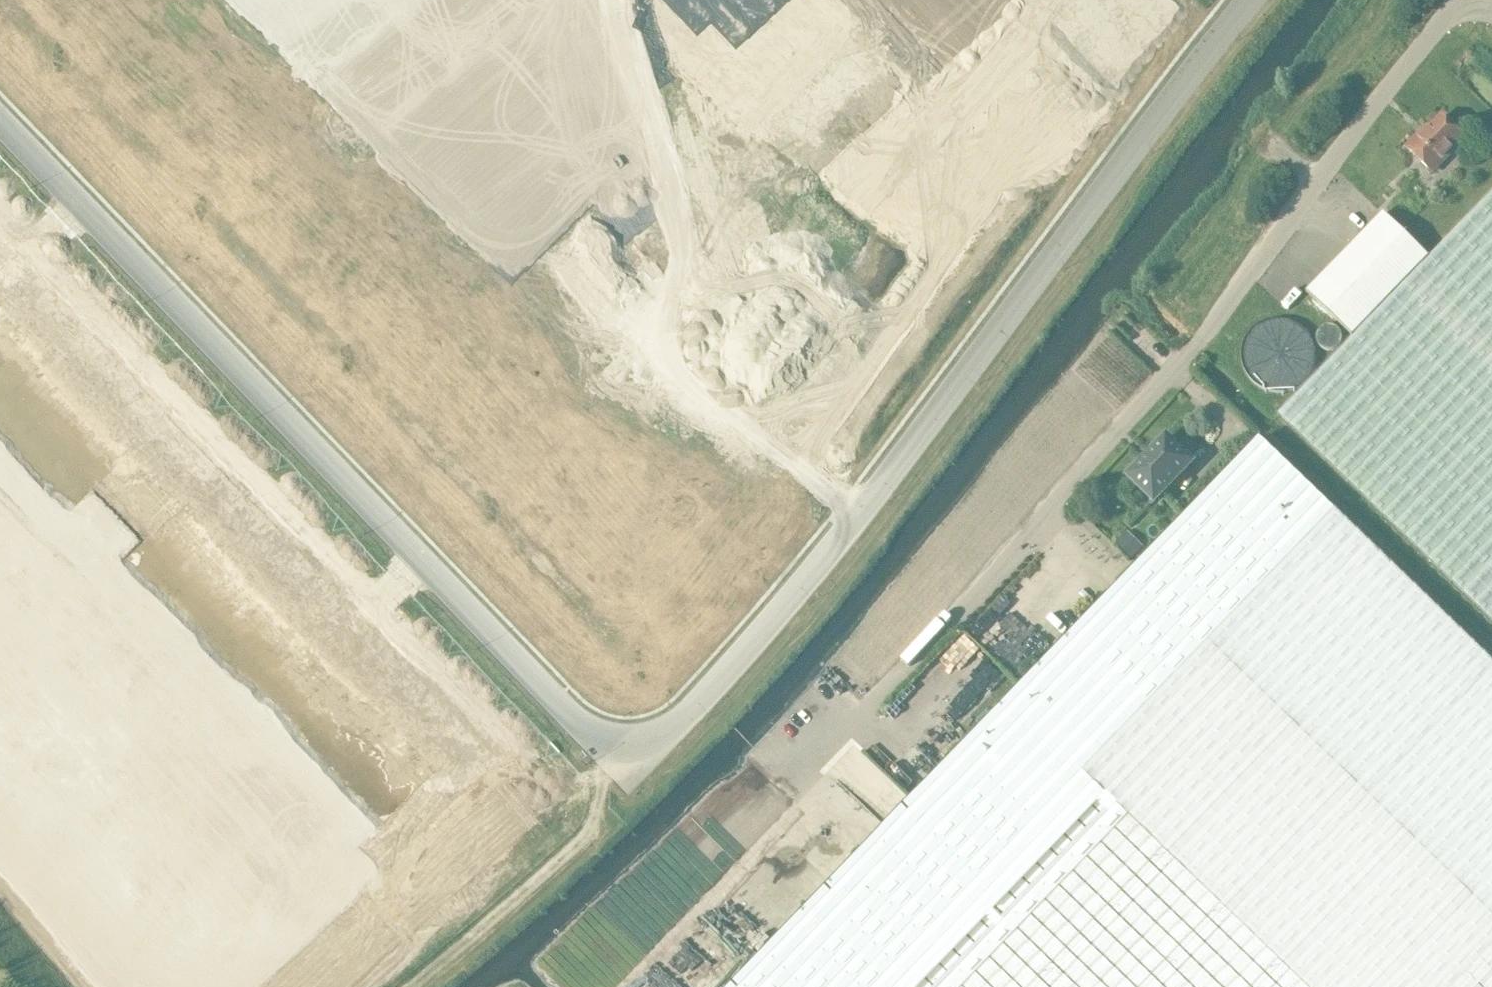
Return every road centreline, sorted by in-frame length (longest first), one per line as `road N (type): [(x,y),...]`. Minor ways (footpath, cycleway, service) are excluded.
road 1 (residential): [(789,793),(1183,356),(1464,0)]
road 2 (unclassified): [(1249,0),(849,527),(632,762)]
road 3 (unclassified): [(0,116),(632,762)]

